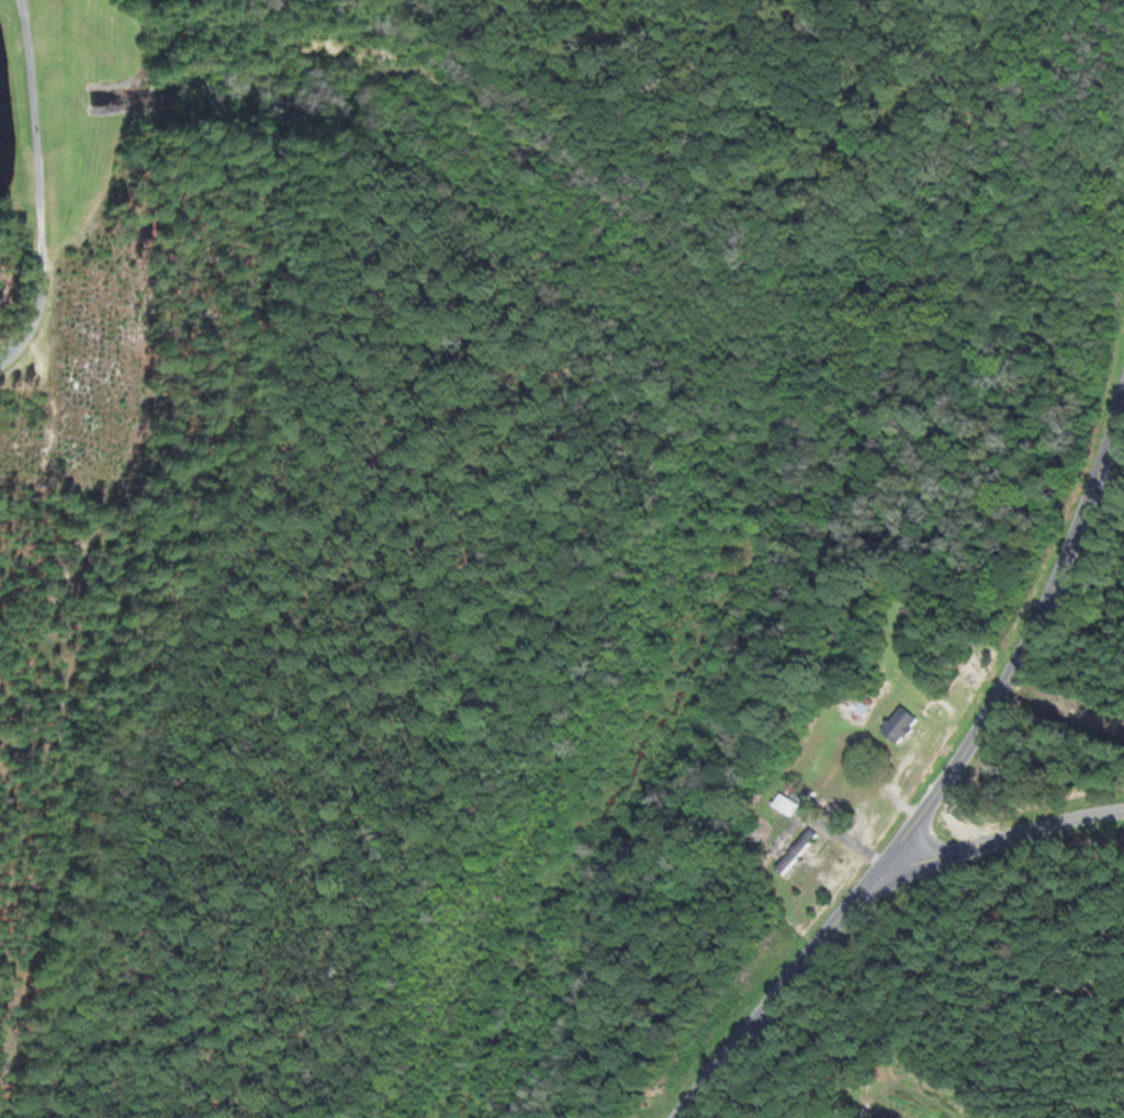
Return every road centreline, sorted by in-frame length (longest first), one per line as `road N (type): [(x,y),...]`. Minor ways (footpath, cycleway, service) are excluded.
road 1 (tertiary): [(681,1117),(947,786),(1054,600),(1123,408)]
road 2 (residential): [(30,23),(43,291),(31,339),(0,365)]
road 3 (residential): [(1123,825),(1053,828),(859,902)]

